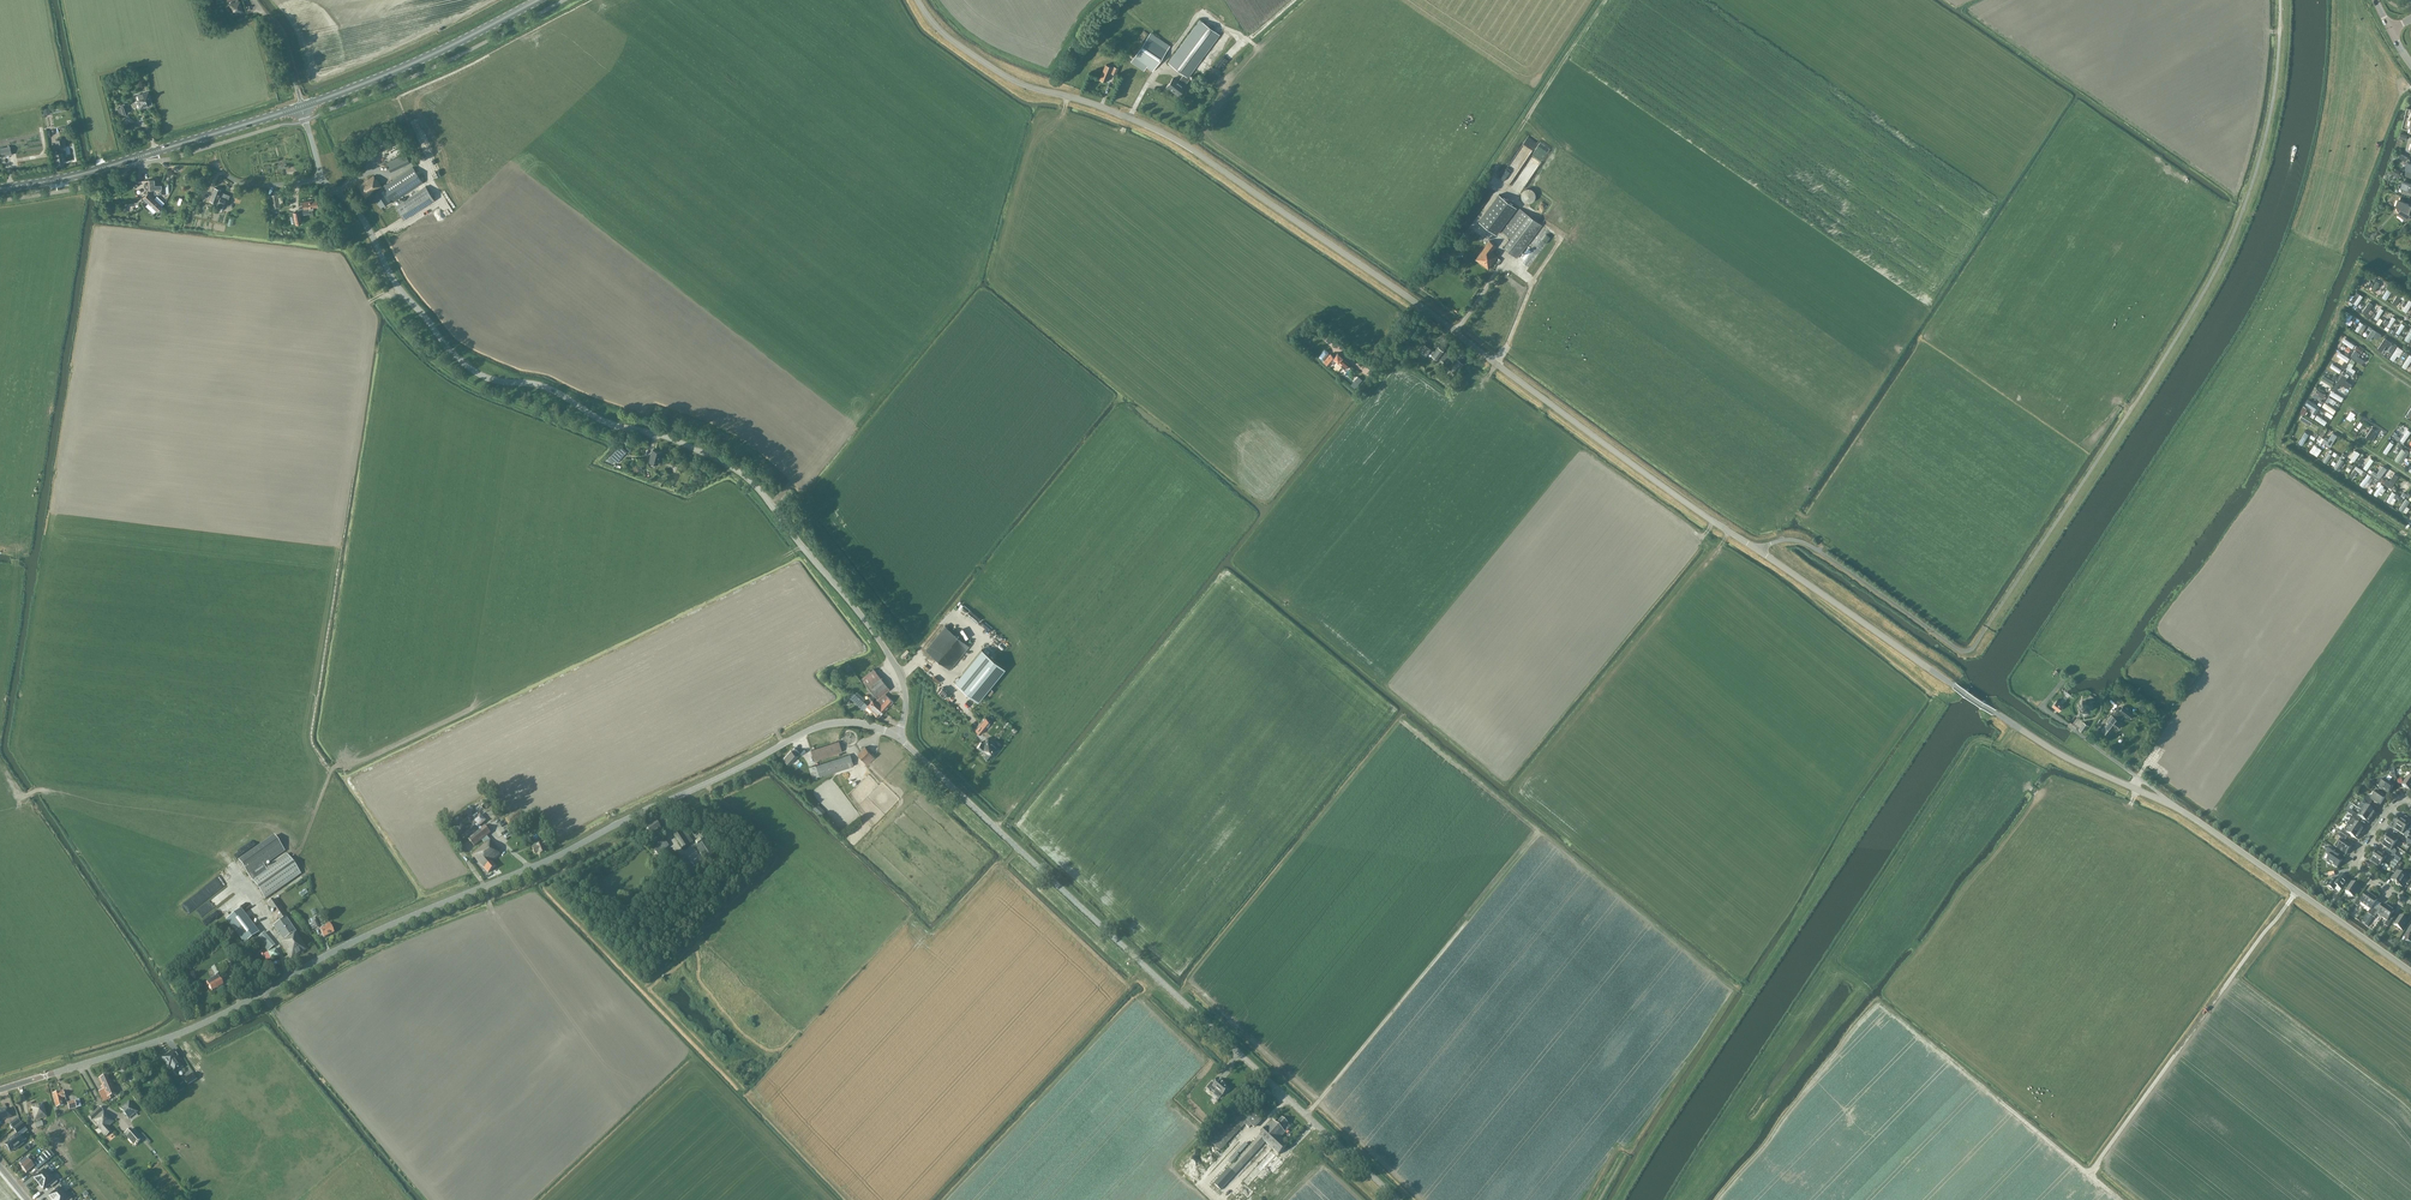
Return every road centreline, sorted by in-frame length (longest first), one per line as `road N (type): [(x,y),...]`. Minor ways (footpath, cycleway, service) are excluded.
road 1 (unclassified): [(1758,550),(1192,150),(1131,119),(1013,81),(937,29),(917,0)]
road 2 (unclassified): [(0,1089),(189,1029),(349,944),(551,859),(815,728),(857,723),(897,736)]
road 3 (unclassified): [(897,736),(906,695),(896,666),(756,485),(703,453),(605,422),(552,390),(473,370),(397,286),(362,218),(324,179),(302,106)]
road 4 (unclassified): [(2410,971),(2184,812),(2053,750),(1758,550)]
road 5 (unclassified): [(1397,1199),(897,736)]
road 6 (track): [(2089,1174),(2297,891)]
road 7 (tertiary): [(0,188),(94,173),(302,106)]
road 8 (unclassified): [(1758,550),(1780,541),(1808,544),(1961,651),(1973,648),(1987,627)]
road 9 (tertiary): [(302,106),(536,0)]
road 10 (track): [(1466,922),(1306,1116)]
road 11 (residential): [(2410,806),(2397,802),(2355,864),(2410,905)]

